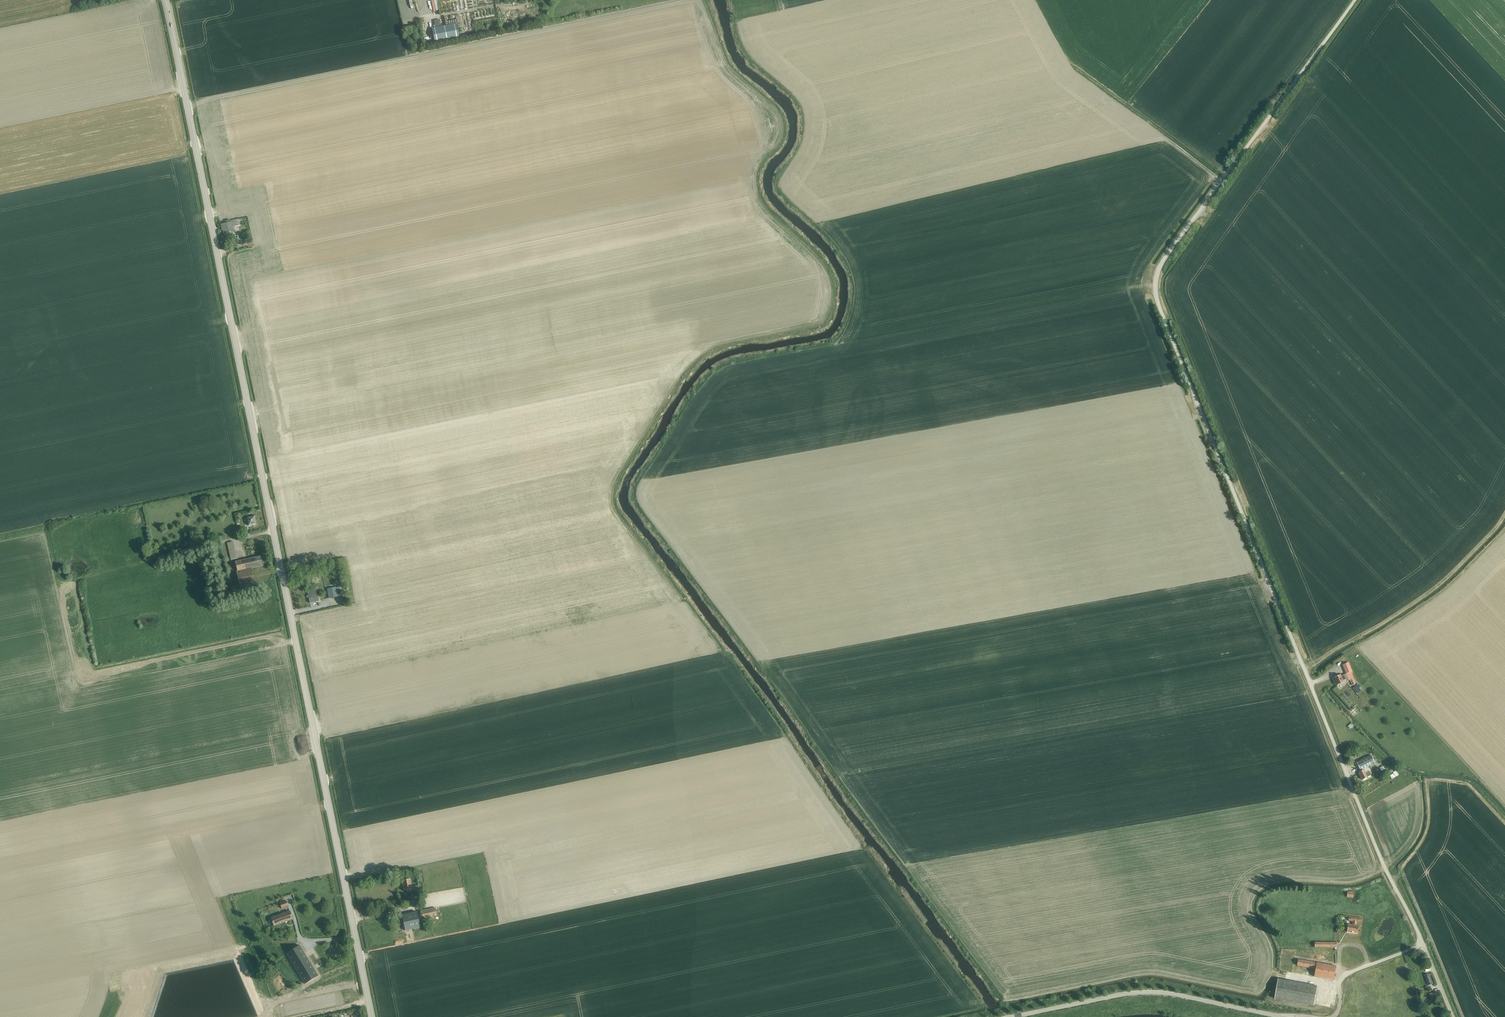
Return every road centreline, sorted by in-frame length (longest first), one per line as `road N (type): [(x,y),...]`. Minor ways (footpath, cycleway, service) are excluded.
road 1 (unclassified): [(1423,945),(1337,752),(1156,292),(1166,255),(1355,0)]
road 2 (tertiary): [(372,1016),(165,0)]
road 3 (unclassified): [(1012,1016),(1155,991),(1280,1016)]
road 4 (unclassified): [(1333,1016),(1342,977),(1423,945)]

